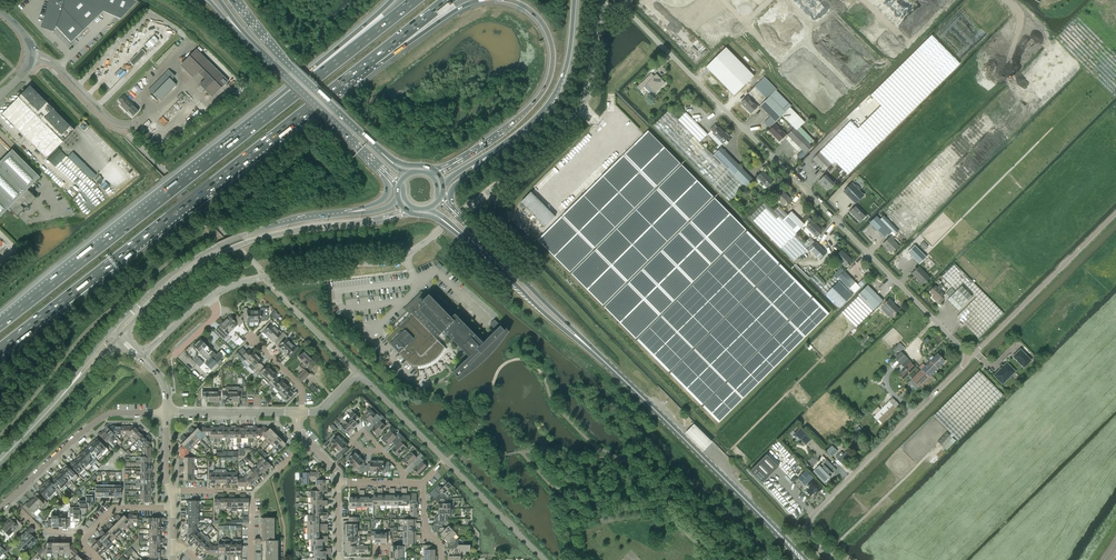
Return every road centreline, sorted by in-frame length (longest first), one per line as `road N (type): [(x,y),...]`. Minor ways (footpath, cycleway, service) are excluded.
road 1 (unclassified): [(210,296),(319,263),(413,251),(573,118),(589,89),(598,9)]
road 2 (residential): [(971,357),(627,12)]
road 3 (motorway): [(0,351),(374,60)]
road 4 (motorway): [(272,112),(0,324)]
road 5 (secondary): [(123,332),(218,253),(298,228),(382,217)]
road 6 (unclassified): [(833,559),(809,536),(811,517),(971,357)]
road 7 (secondary): [(348,214),(270,226),(214,248),(113,329)]
road 8 (primary): [(781,536),(593,351)]
road 9 (residential): [(544,559),(358,373)]
road 10 (motorway): [(507,0),(545,28),(551,73),(531,106),(462,156)]
road 11 (primary): [(382,154),(235,2)]
road 12 (unclassified): [(971,357),(1115,213)]
road 13 (primary): [(593,351),(453,211)]
road 14 (residential): [(10,499),(104,416),(165,412)]
road 15 (primary): [(454,227),(593,351)]
road 16 (motorway): [(416,0),(272,112)]
road 17 (primary): [(259,51),(380,166)]
road 18 (motorway): [(392,0),(272,112)]
road 19 (motorway): [(507,141),(558,89),(574,0)]
road 20 (residential): [(165,412),(296,412)]
road 21 (unclassified): [(129,124),(108,120),(53,63),(31,56)]
road 22 (motorway): [(374,60),(482,0)]

